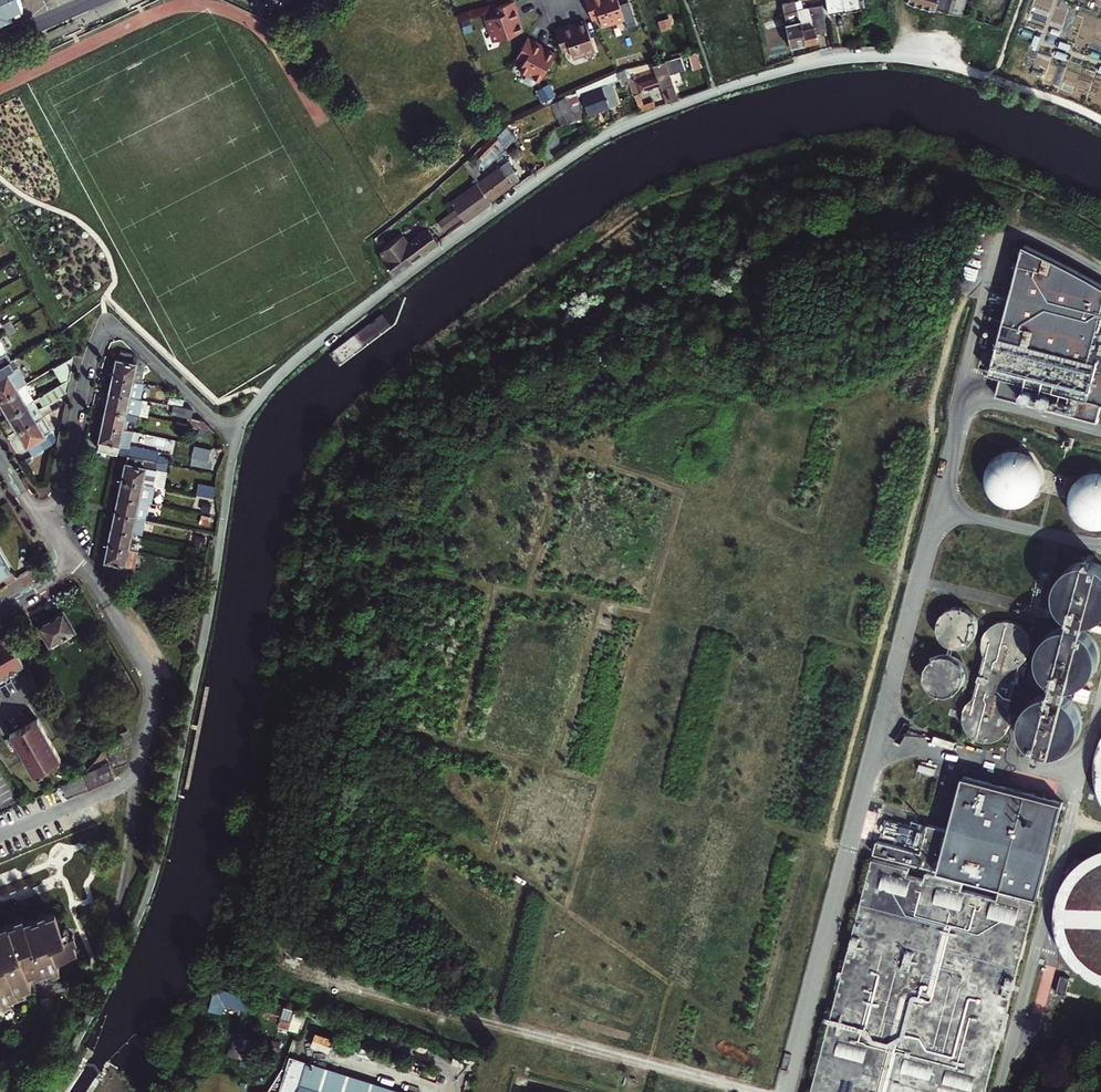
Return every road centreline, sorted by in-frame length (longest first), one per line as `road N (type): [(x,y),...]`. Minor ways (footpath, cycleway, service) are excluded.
road 1 (residential): [(717,92),(592,142),(487,216),(288,367),(247,414),(236,439)]
road 2 (track): [(753,1091),(313,975)]
road 3 (residential): [(50,534),(103,332),(124,332),(236,439)]
road 4 (residential): [(879,55),(717,92)]
road 5 (residential): [(236,439),(216,568)]
road 6 (residential): [(0,610),(73,567),(50,534)]

